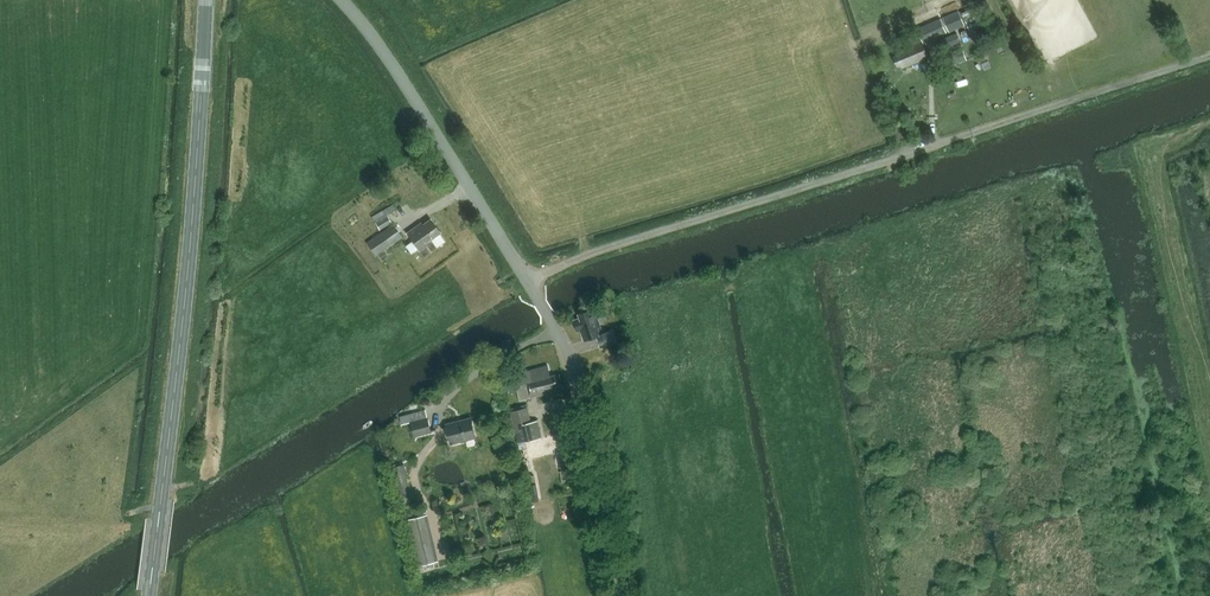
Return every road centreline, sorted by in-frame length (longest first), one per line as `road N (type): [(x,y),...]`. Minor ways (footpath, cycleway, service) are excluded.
road 1 (track): [(527,278),(1209,56)]
road 2 (unclassified): [(623,595),(575,376),(551,320),(343,0)]
road 3 (primary): [(149,595),(195,192),(205,0)]

